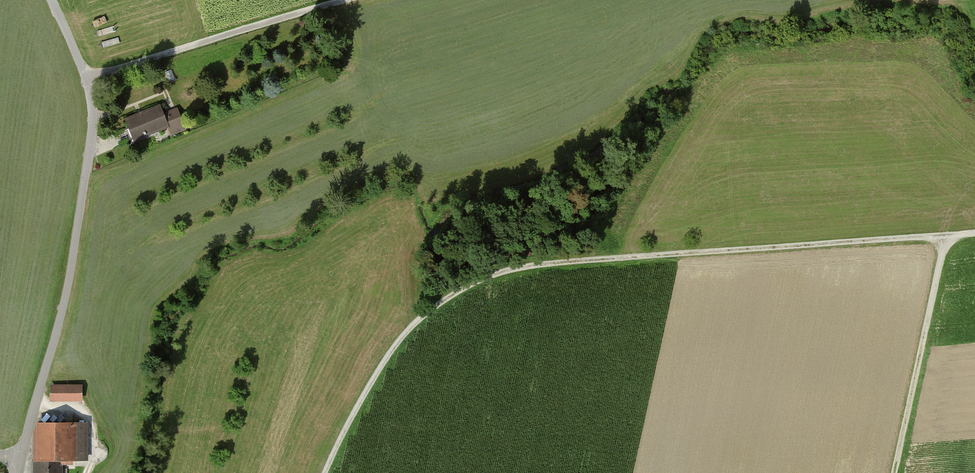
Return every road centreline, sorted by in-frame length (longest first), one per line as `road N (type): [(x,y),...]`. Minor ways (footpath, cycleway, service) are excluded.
road 1 (track): [(331,472),(390,352),(446,300),(491,276),(595,260),(974,234)]
road 2 (unclassified): [(16,472),(66,297),(93,121),(88,78),(52,0)]
road 3 (track): [(340,0),(88,78)]
road 4 (track): [(894,472),(946,236)]

